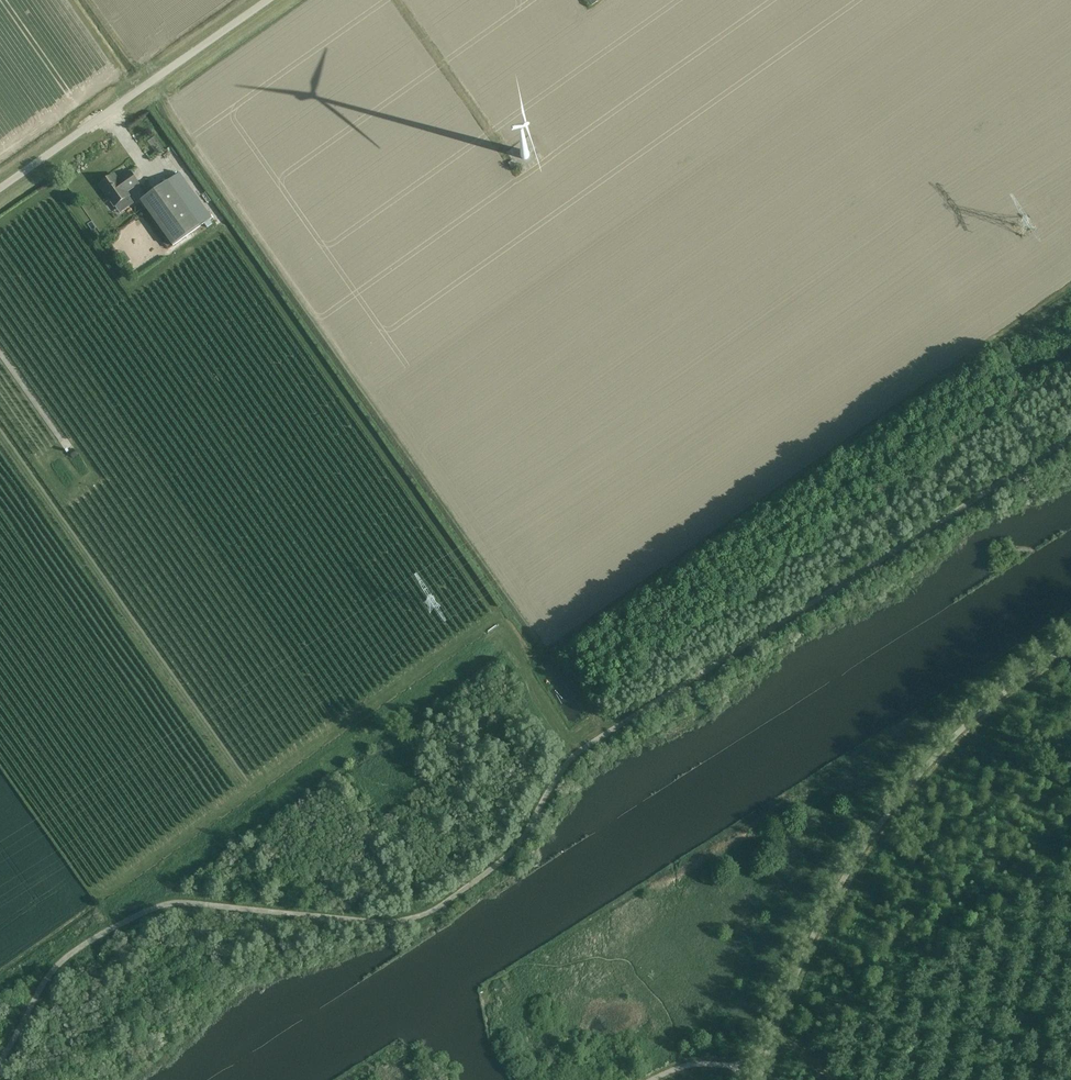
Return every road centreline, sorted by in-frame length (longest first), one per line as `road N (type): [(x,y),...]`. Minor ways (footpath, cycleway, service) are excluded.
road 1 (unclassified): [(257,0),(0,185)]

